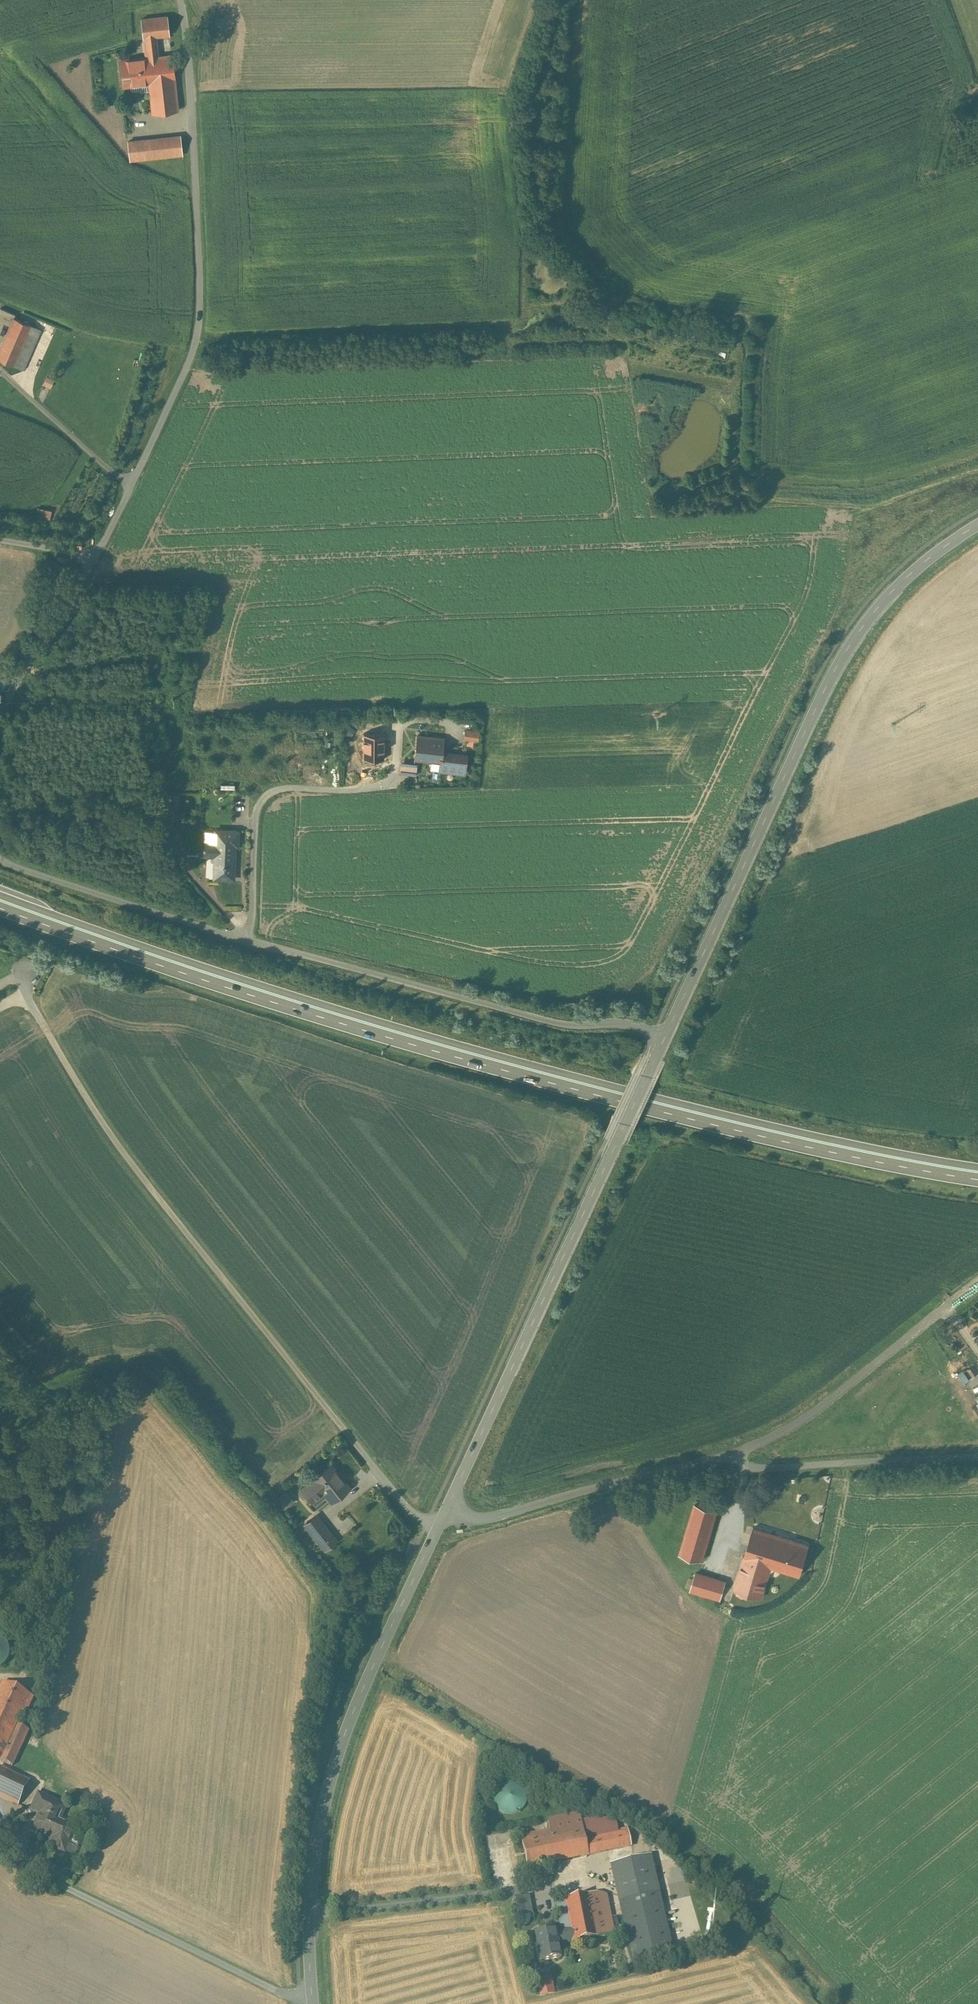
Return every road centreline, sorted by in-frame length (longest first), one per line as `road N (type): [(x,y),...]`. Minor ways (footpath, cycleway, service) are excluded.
road 1 (trunk): [(0,909),(251,997),(559,1088),(977,1182)]
road 2 (trunk): [(977,1170),(561,1078),(253,986),(0,898)]
road 3 (unclassified): [(439,1524),(400,1500),(126,1156),(25,993),(28,970)]
road 4 (unclassified): [(0,858),(244,939),(553,1021),(637,1024),(664,1035)]
road 5 (tertiary): [(977,524),(906,577),(834,673),(664,1035)]
road 6 (unclassified): [(977,1282),(803,1419),(739,1453),(497,1515),(446,1507)]
road 7 (unclassified): [(179,0),(190,70),(197,335),(95,555)]
road 8 (tertiary): [(664,1035),(446,1507)]
road 9 (tertiary): [(439,1524),(354,1708),(329,1784),(309,1912),(313,2003)]
road 10 (track): [(977,1455),(781,1468),(748,1465),(739,1453)]
road 11 (unclassified): [(95,555),(0,713)]

